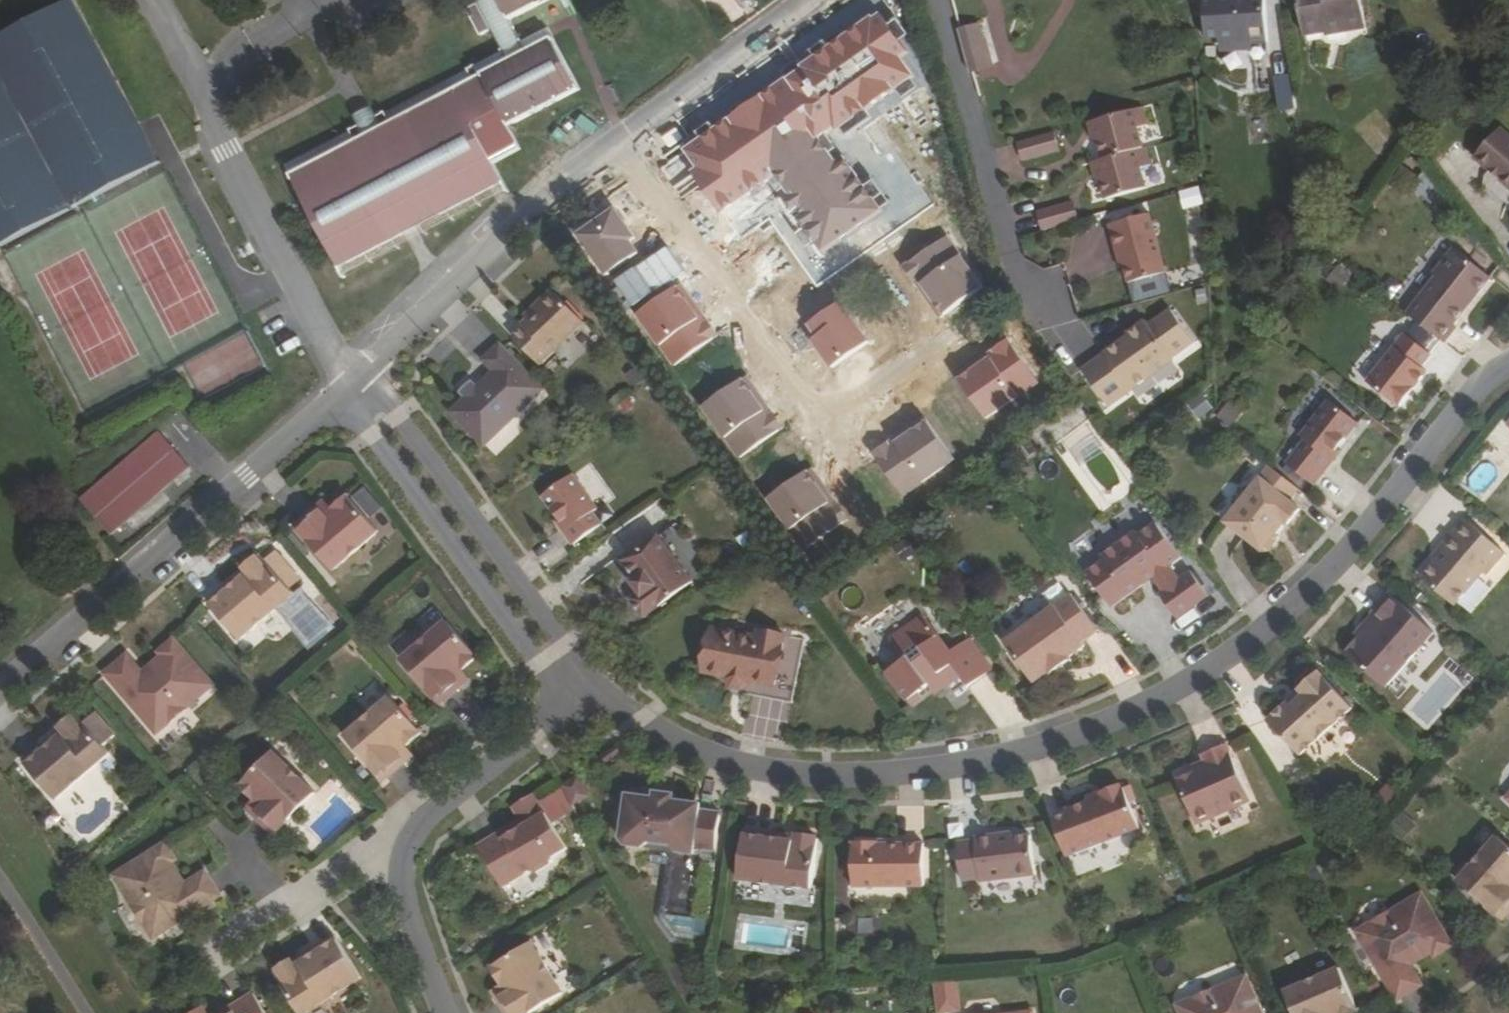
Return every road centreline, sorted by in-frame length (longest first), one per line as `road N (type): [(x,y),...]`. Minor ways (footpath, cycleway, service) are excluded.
road 1 (residential): [(576,699),(638,719),(713,759),(789,778),(963,768),(1041,750),(1177,689),(1312,594),(1483,385),(1508,366)]
road 2 (residential): [(942,345),(852,407),(814,410),(620,141)]
road 3 (residential): [(0,692),(352,384)]
road 4 (residential): [(154,0),(352,384)]
road 5 (residential): [(576,699),(410,837),(401,898),(441,1012)]
road 6 (residential): [(576,699),(576,678),(561,651),(395,418),(352,384)]
road 7 (residential): [(352,384),(373,432),(533,666),(552,689),(576,699)]
road 8 (residential): [(352,384),(532,210),(620,141)]
road 9 (residential): [(939,0),(1008,253),(1026,292),(1050,300)]
road 10 (residential): [(804,0),(629,134)]

